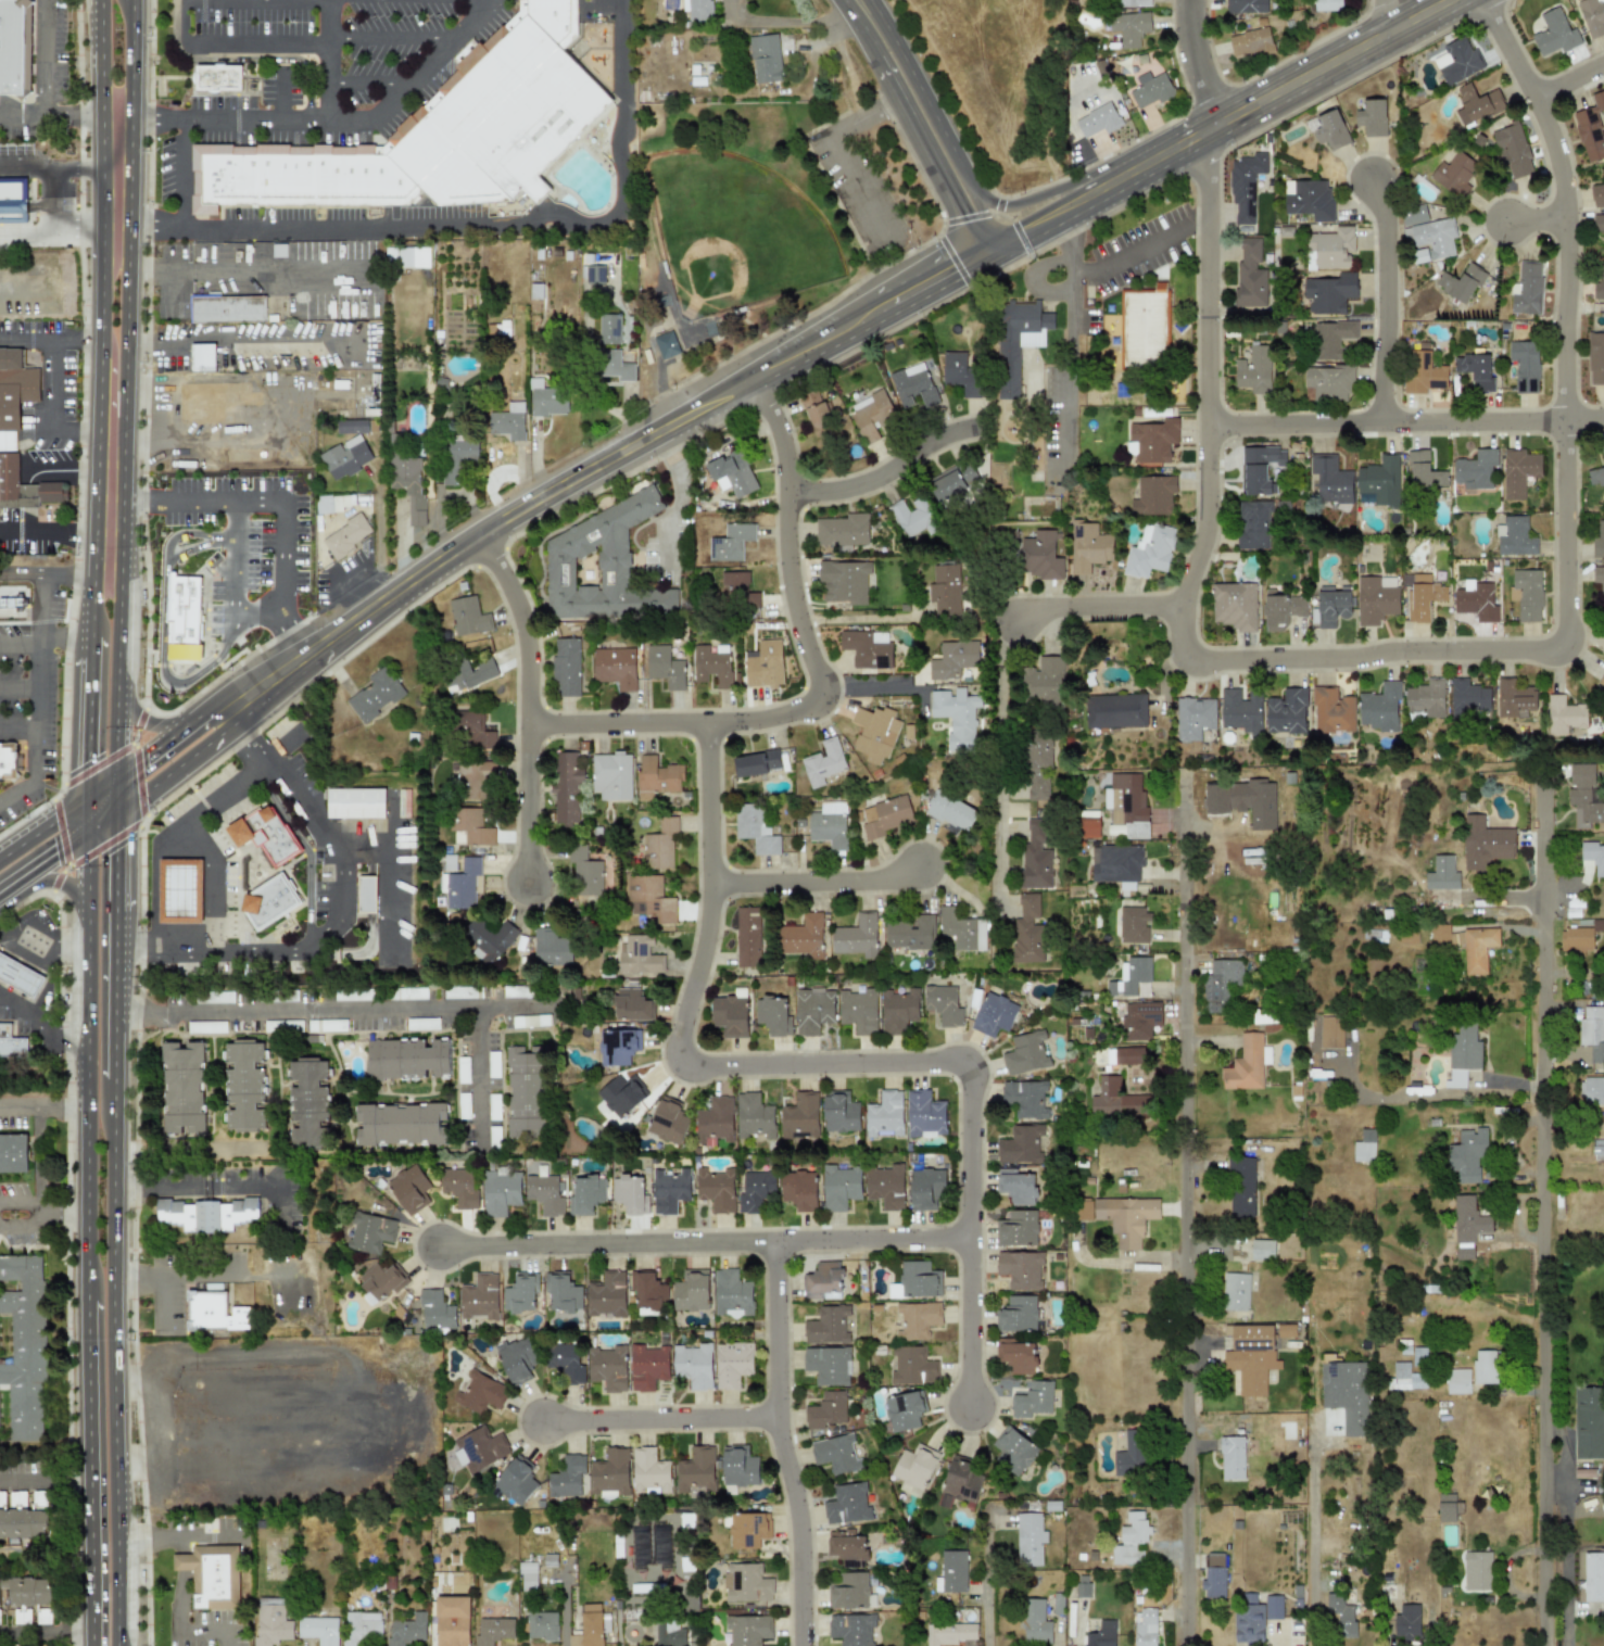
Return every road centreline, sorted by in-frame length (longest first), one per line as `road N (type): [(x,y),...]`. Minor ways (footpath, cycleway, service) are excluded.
road 1 (residential): [(1484,0),(1538,98),(1565,220),(1563,382),(1573,419),(1562,653),(1186,659),(1187,605)]
road 2 (secondary): [(240,700),(478,532),(987,249)]
road 3 (residential): [(1546,1645),(1546,782)]
road 4 (residential): [(1185,1645),(1186,790)]
road 5 (residential): [(708,721),(710,913),(679,1036),(679,1066),(971,1061),(969,1237)]
road 6 (residential): [(754,378),(782,444),(788,578),(824,695),(746,720),(530,723)]
road 7 (primary): [(117,1645),(114,1079)]
road 8 (secondary): [(987,249),(1446,0)]
road 9 (residential): [(114,1015),(477,1009),(478,1147)]
road 10 (residential): [(1208,128),(1214,520),(1208,568),(1196,603),(1187,605)]
road 11 (residential): [(803,1645),(799,1522),(776,1418),(774,1241)]
road 12 (residential): [(1603,411),(1573,419),(1209,428)]
road 13 (primary): [(88,1297),(92,1645)]
road 14 (residential): [(774,1241),(440,1244)]
road 15 (secondary): [(842,0),(987,249)]
road 16 (residential): [(1015,622),(1003,679),(1000,902)]
road 17 (primary): [(88,1018),(88,1297)]
road 18 (residential): [(1379,423),(1387,221),(1368,176)]
road 19 (residential): [(776,1418),(541,1420)]
road 20 (secondary): [(974,190),(869,0)]
road 21 (residential): [(786,491),(864,483),(937,440),(985,428)]
road 22 (residential): [(711,883),(919,869)]
road 23 (residential): [(530,723),(523,640),(478,532)]
road 24 (residential): [(774,1241),(969,1237)]
road 25 (primary): [(116,254),(101,276),(100,416),(111,441)]
road 26 (primary): [(111,441),(125,417),(128,276),(116,254)]
road 27 (residential): [(1187,605),(1070,607),(1015,622)]
road 28 (secondary): [(115,811),(229,727),(240,700)]
road 29 (primary): [(114,1079),(115,911)]
road 30 (residential): [(969,1237),(969,1404)]
road 31 (secondary): [(1131,170),(1011,204),(974,190)]
road 32 (primary): [(91,635),(88,797)]
road 33 (residential): [(530,723),(526,883)]
road 34 (primary): [(116,254),(115,99)]
road 35 (secondary): [(240,700),(212,706),(115,777)]
road 36 (primary): [(106,578),(111,441)]
road 37 (residential): [(1208,128),(1210,97),(1188,0)]
road 38 (residential): [(1002,1645),(1000,1521)]

